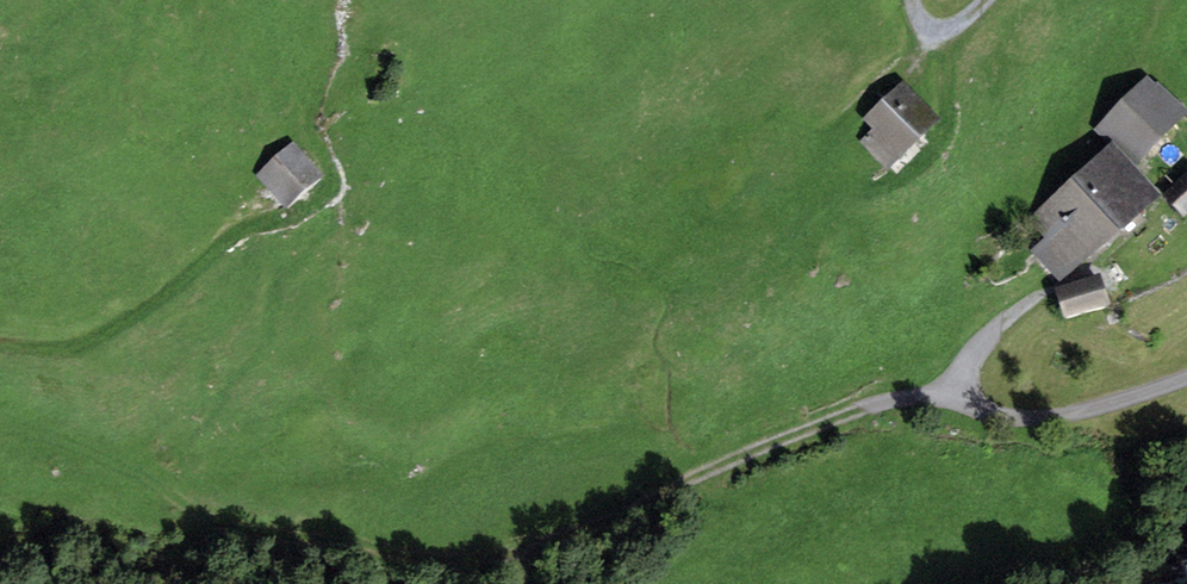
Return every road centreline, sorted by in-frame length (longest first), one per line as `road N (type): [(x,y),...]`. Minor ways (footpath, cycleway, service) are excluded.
road 1 (track): [(967,388),(876,401),(531,549),(469,557),(229,526),(37,430),(0,427)]
road 2 (track): [(0,341),(98,340),(238,228),(297,218),(331,180)]

